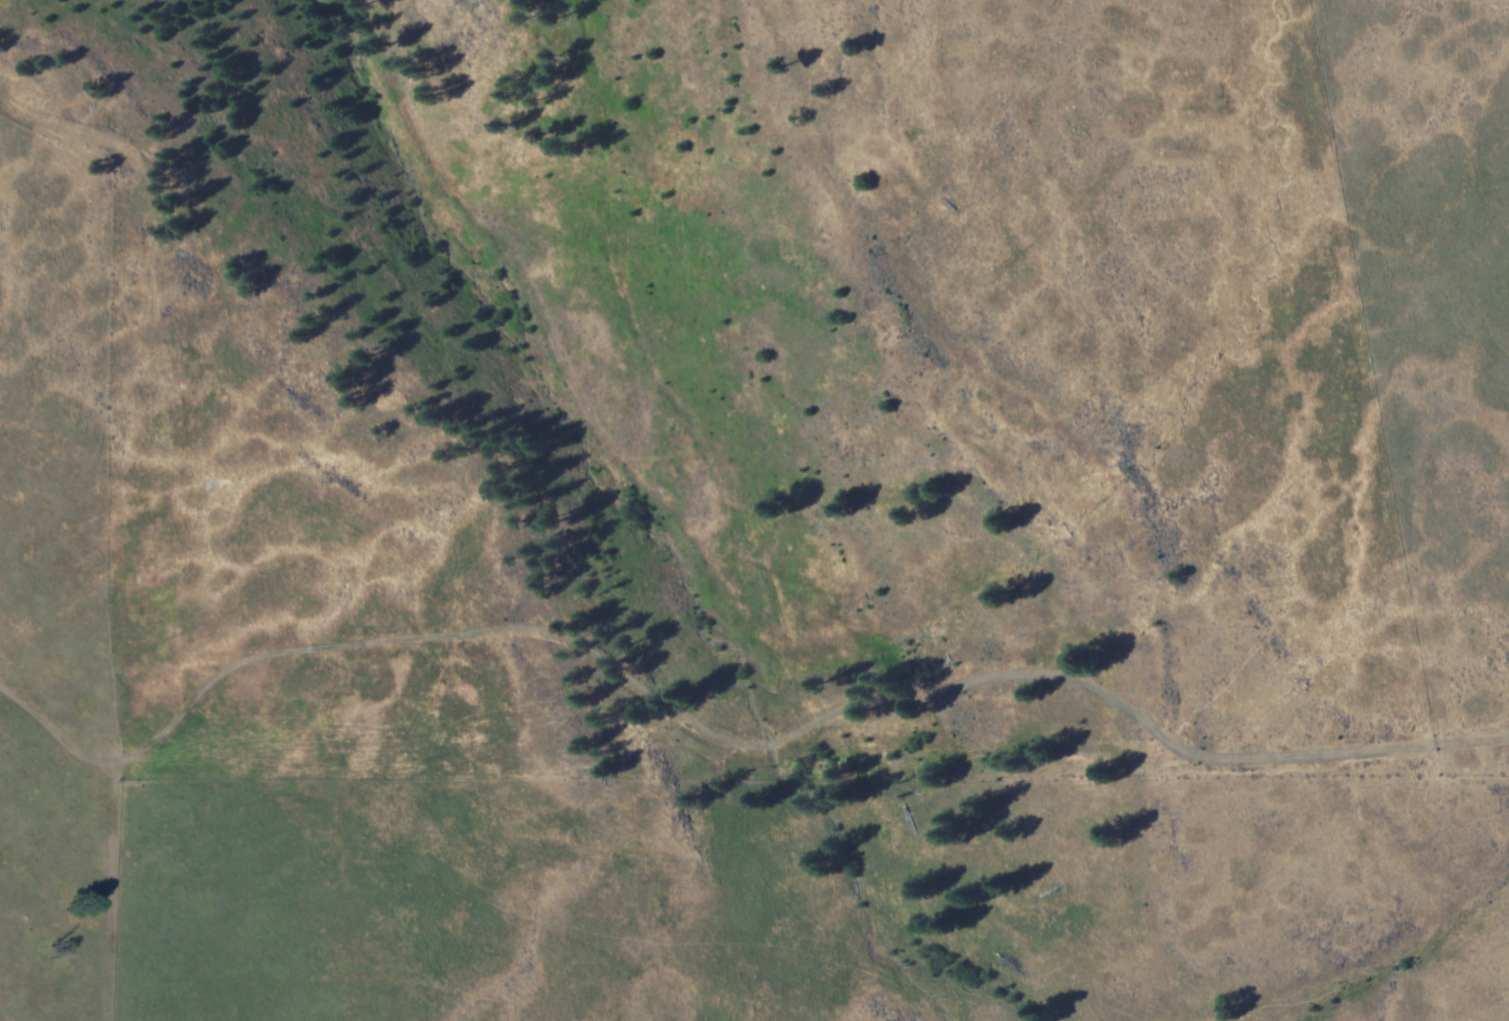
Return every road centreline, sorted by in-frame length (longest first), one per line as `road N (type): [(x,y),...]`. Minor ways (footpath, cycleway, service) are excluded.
road 1 (residential): [(0,706),(322,929),(437,978),(546,953),(721,802),(830,790),(944,832),(1253,1014),(1295,1020)]

